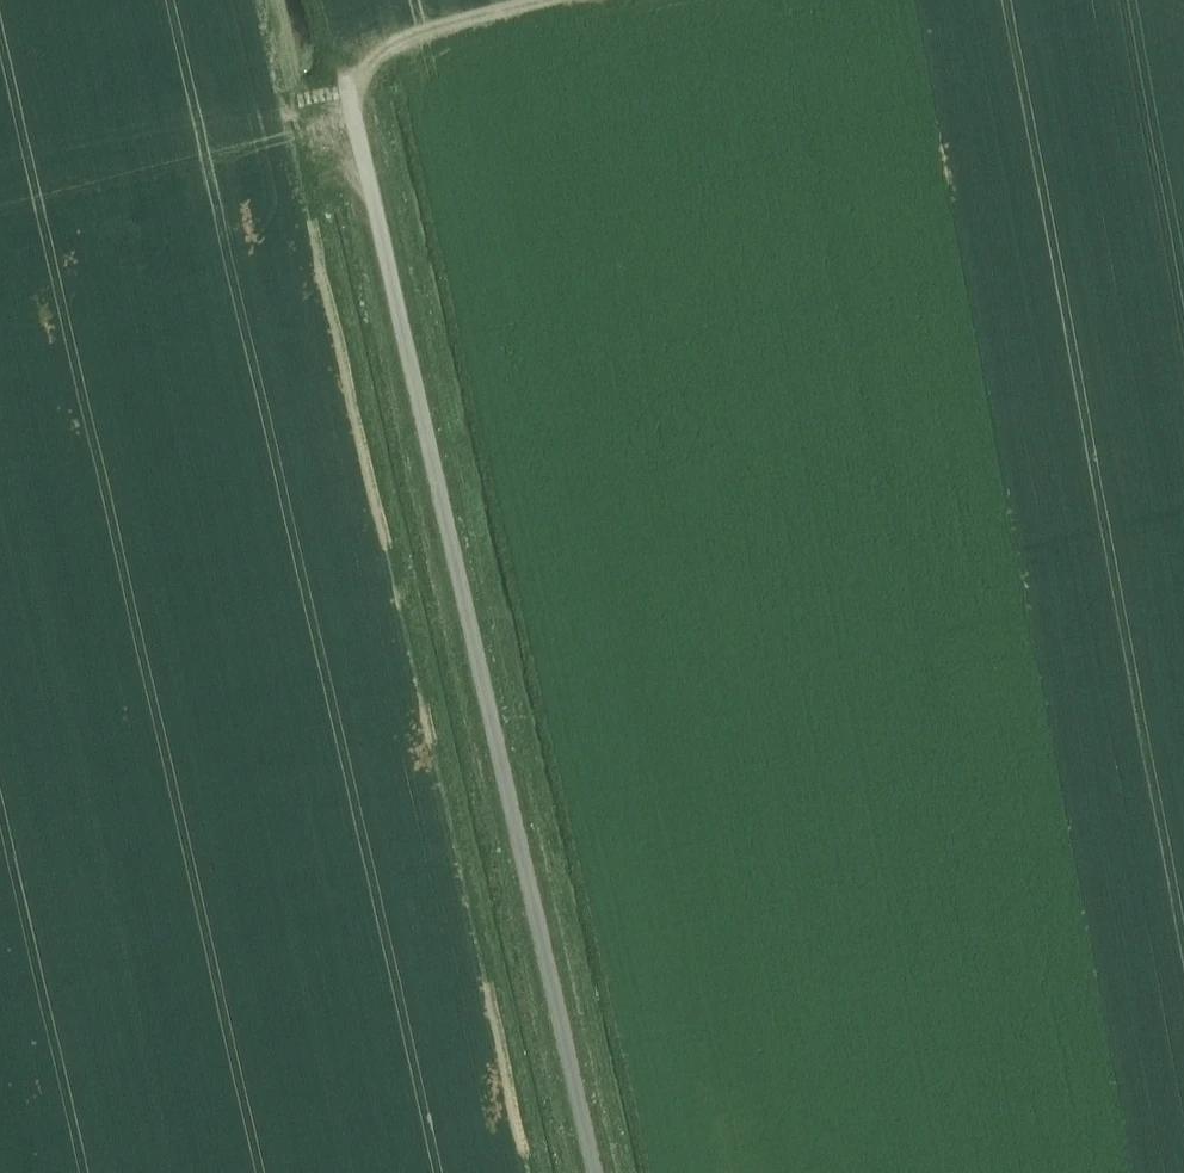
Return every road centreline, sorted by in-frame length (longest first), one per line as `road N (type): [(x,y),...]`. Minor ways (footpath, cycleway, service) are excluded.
road 1 (unclassified): [(590,1172),(347,101)]
road 2 (track): [(568,0),(409,40),(369,67),(347,101)]

